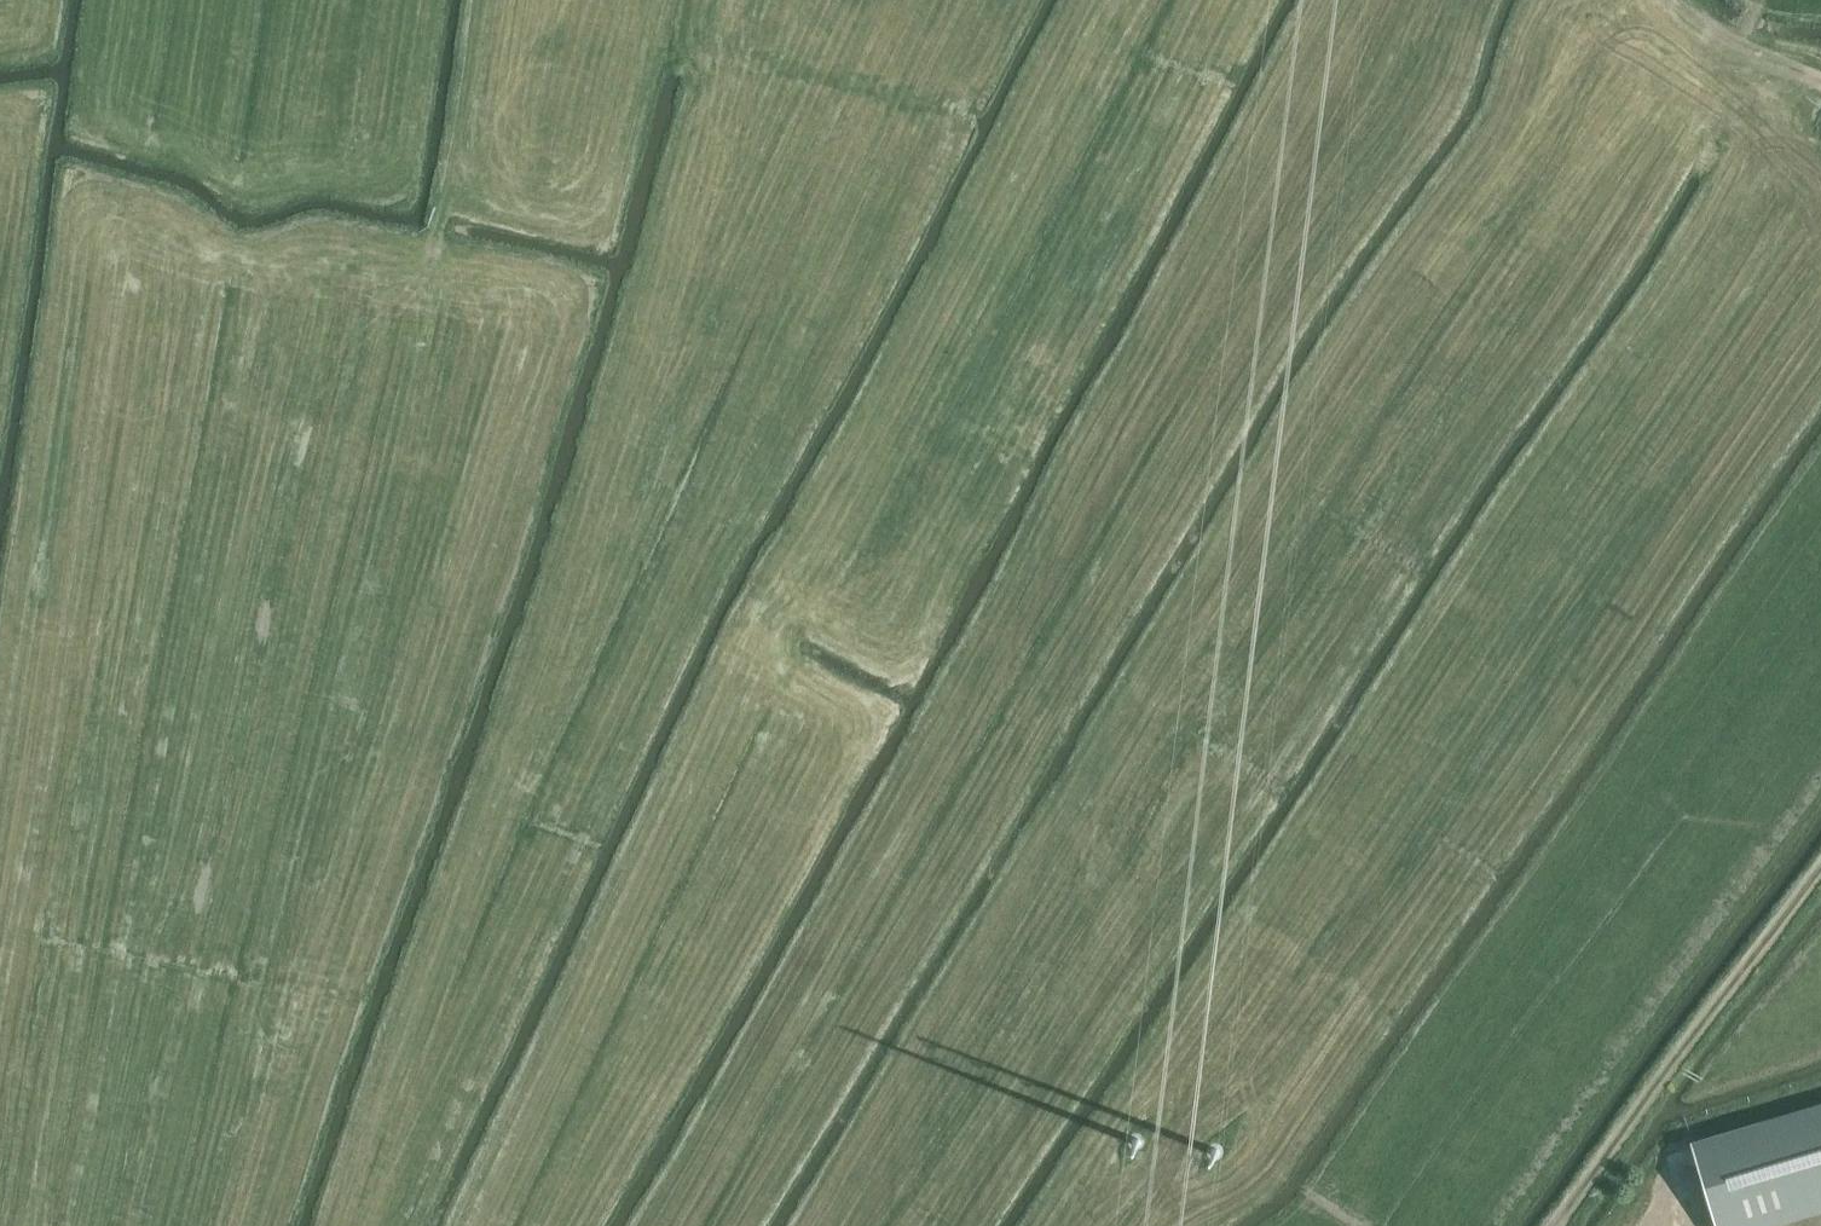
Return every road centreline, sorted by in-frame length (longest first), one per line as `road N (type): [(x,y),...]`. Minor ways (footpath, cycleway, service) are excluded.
road 1 (track): [(1820,869),(1560,1225)]
road 2 (track): [(1820,81),(1714,35),(1681,0)]

